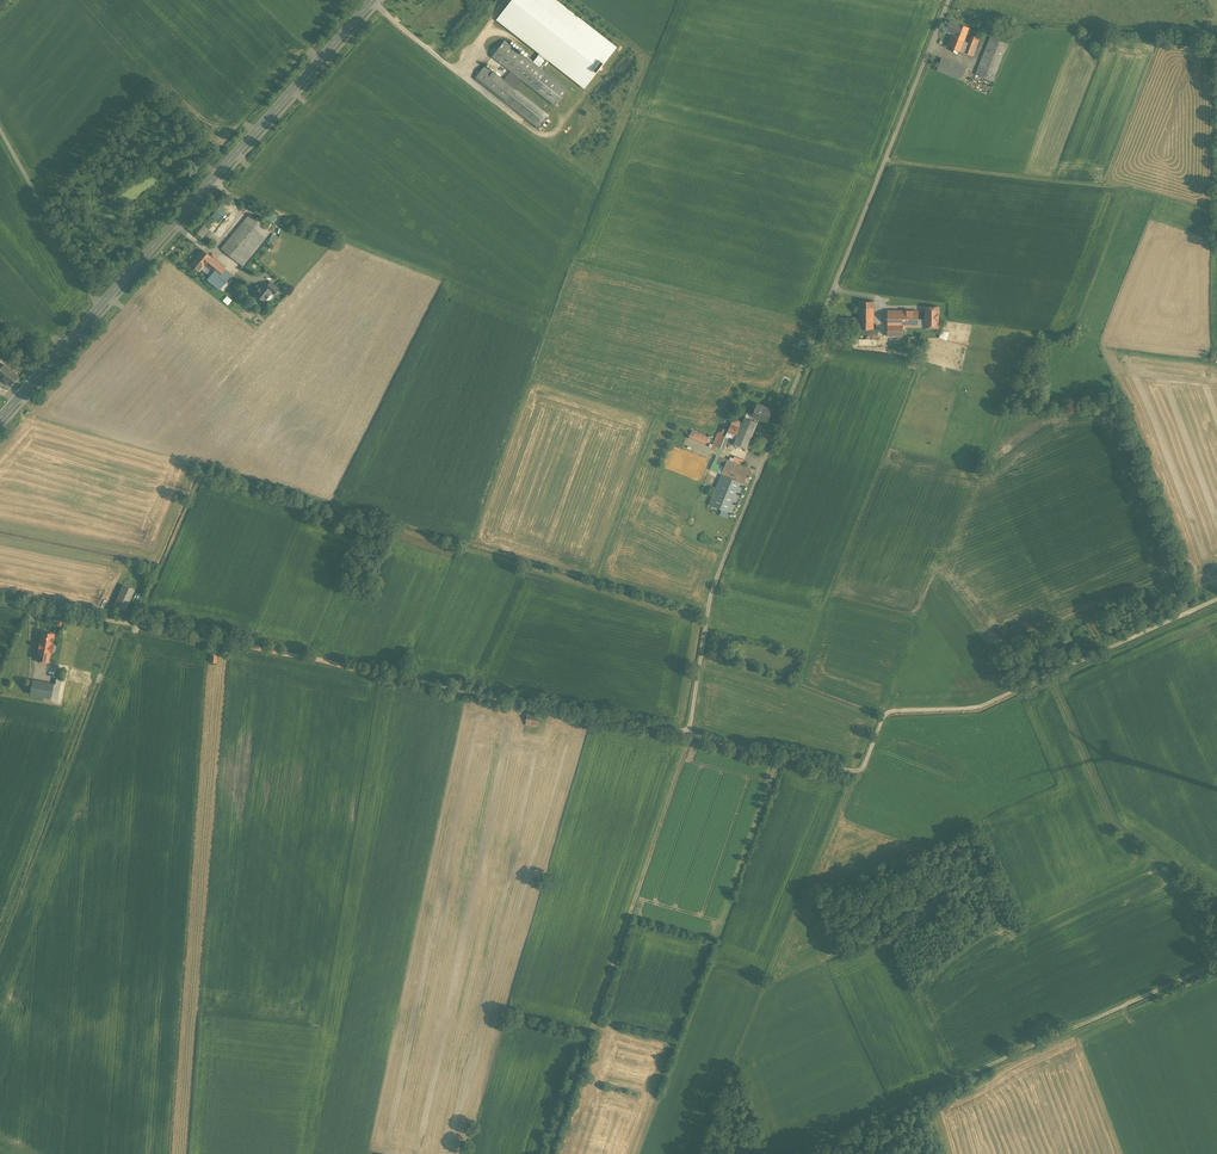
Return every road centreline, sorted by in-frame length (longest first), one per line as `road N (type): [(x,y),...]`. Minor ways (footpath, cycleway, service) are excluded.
road 1 (track): [(0,600),(859,774),(890,716),(979,708),(1216,600)]
road 2 (unclassified): [(949,0),(716,577),(689,734)]
road 3 (track): [(1216,964),(793,1153)]
road 4 (track): [(689,734),(549,1153)]
road 5 (secondary): [(100,305),(372,0)]
road 6 (unclassified): [(0,130),(100,305)]
road 7 (secondary): [(0,417),(100,305)]

